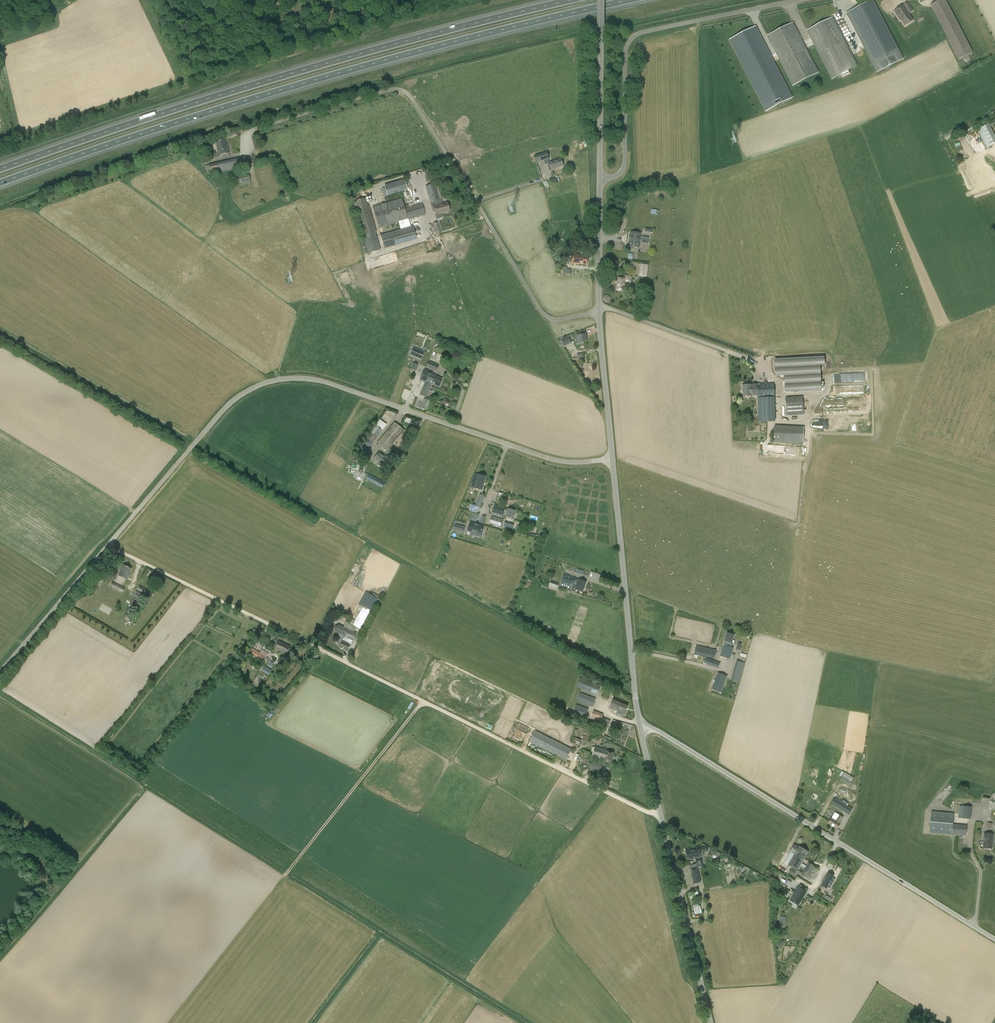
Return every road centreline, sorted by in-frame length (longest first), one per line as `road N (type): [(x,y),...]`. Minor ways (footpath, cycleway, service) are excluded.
road 1 (motorway): [(0,183),(313,81),(631,0)]
road 2 (track): [(661,815),(108,545)]
road 3 (motorway): [(572,0),(308,69),(0,169)]
road 4 (unclassified): [(599,311),(559,320),(542,312),(405,92),(258,128)]
road 5 (unclassified): [(612,459),(544,457),(300,378),(247,391),(195,443)]
road 6 (unclassified): [(641,729),(654,728),(994,939)]
road 7 (unclassified): [(799,0),(631,39),(624,164),(600,179)]
road 8 (tertiary): [(641,729),(710,1022)]
road 9 (unclassified): [(0,671),(195,443)]
road 10 (tertiary): [(641,729),(612,459)]
road 11 (track): [(285,876),(423,702)]
road 12 (tertiary): [(600,179),(601,0)]
road 13 (track): [(599,306),(752,361)]
road 14 (tertiary): [(612,459),(599,311)]
road 15 (tertiary): [(599,311),(600,179)]

